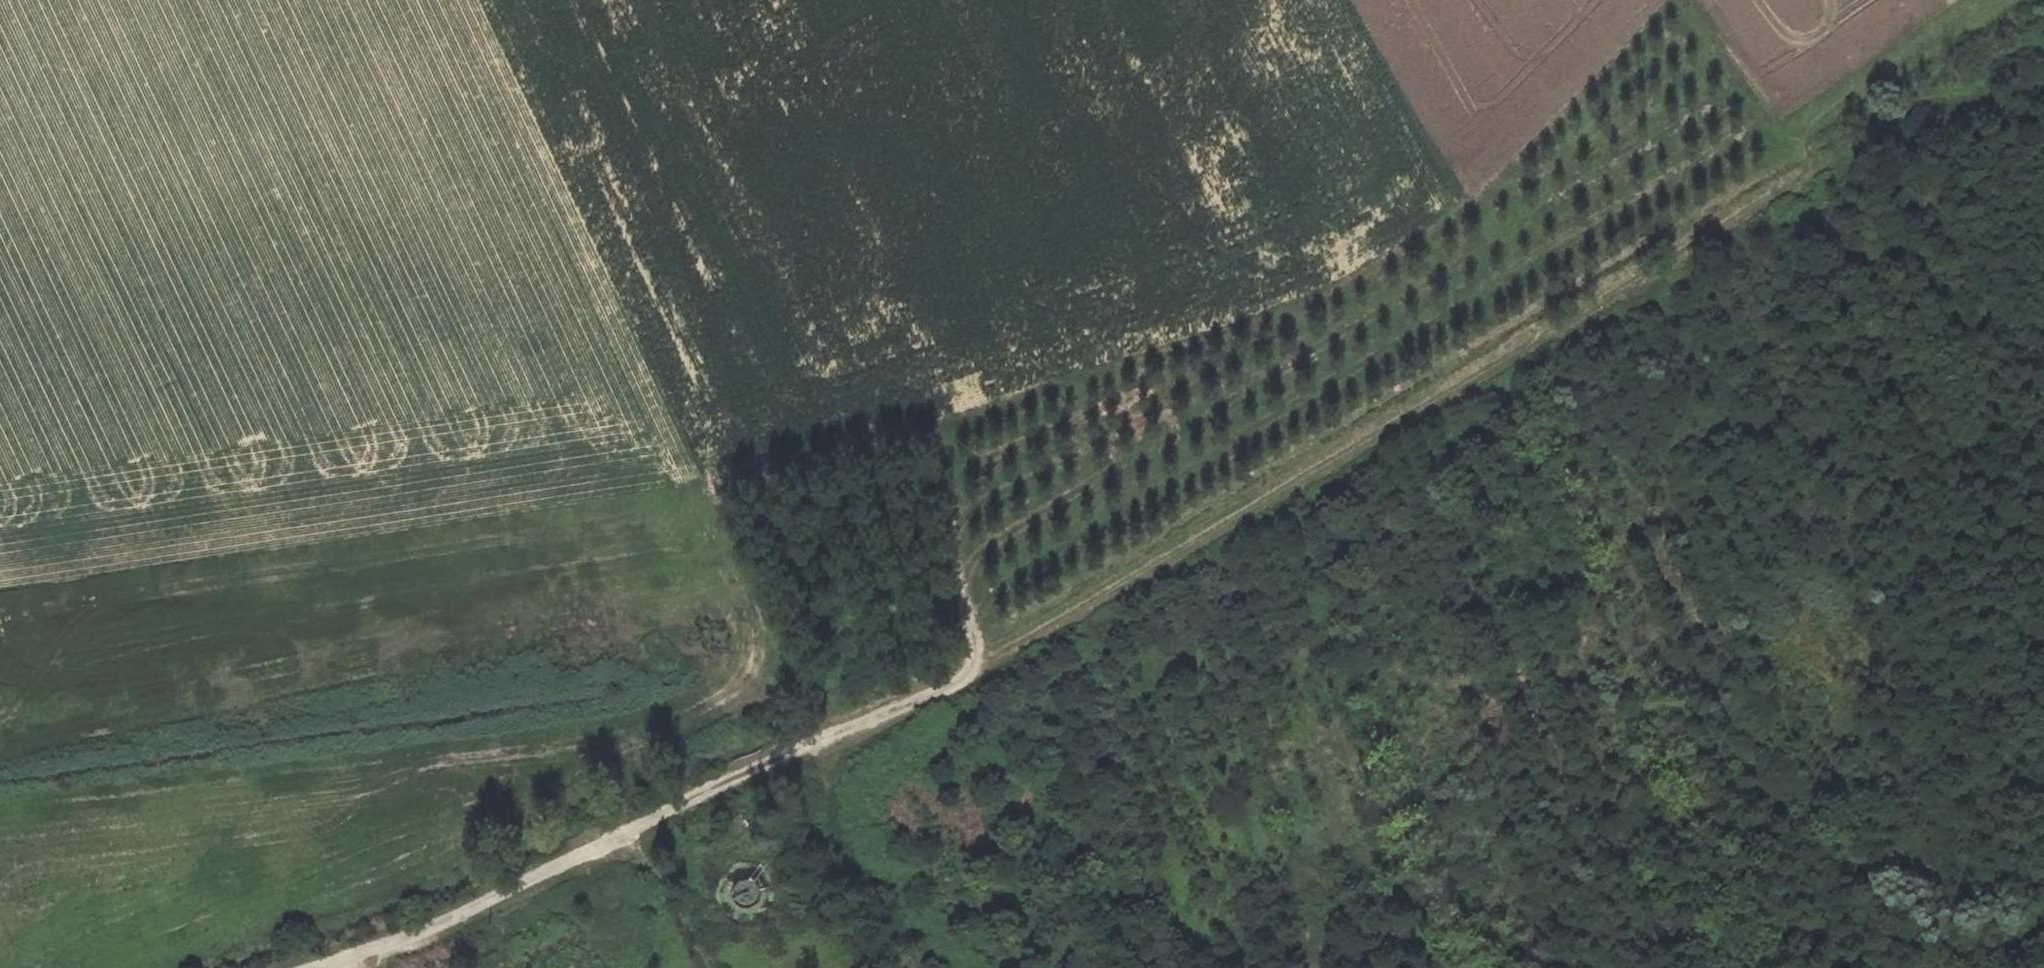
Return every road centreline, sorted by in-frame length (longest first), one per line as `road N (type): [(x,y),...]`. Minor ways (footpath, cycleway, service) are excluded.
road 1 (track): [(980,673),(1818,164),(1810,147),(1816,116),(1995,0)]
road 2 (unclassified): [(322,967),(437,929),(672,811)]
road 3 (track): [(672,811),(980,673)]
road 4 (track): [(980,673),(958,506)]

